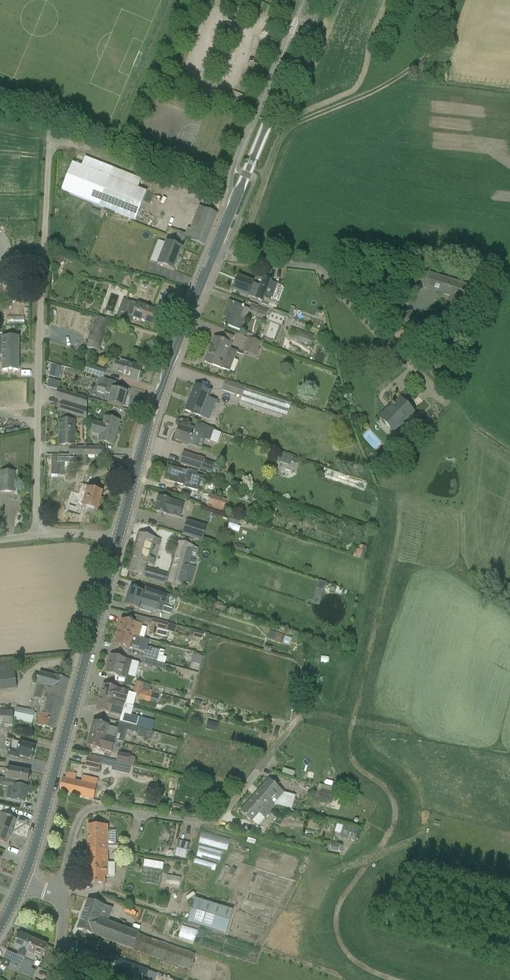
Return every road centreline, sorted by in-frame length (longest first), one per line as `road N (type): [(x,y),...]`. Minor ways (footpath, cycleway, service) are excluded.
road 1 (tertiary): [(21,885),(161,387),(215,250)]
road 2 (track): [(396,979),(353,961),(337,937),(335,917),(396,812),(389,791),(350,757),(348,738),(398,530),(396,485)]
road 3 (track): [(240,260),(287,132),(425,57),(451,0)]
road 4 (residential): [(437,391),(325,273),(215,250)]
road 5 (tertiary): [(215,250),(305,34)]

